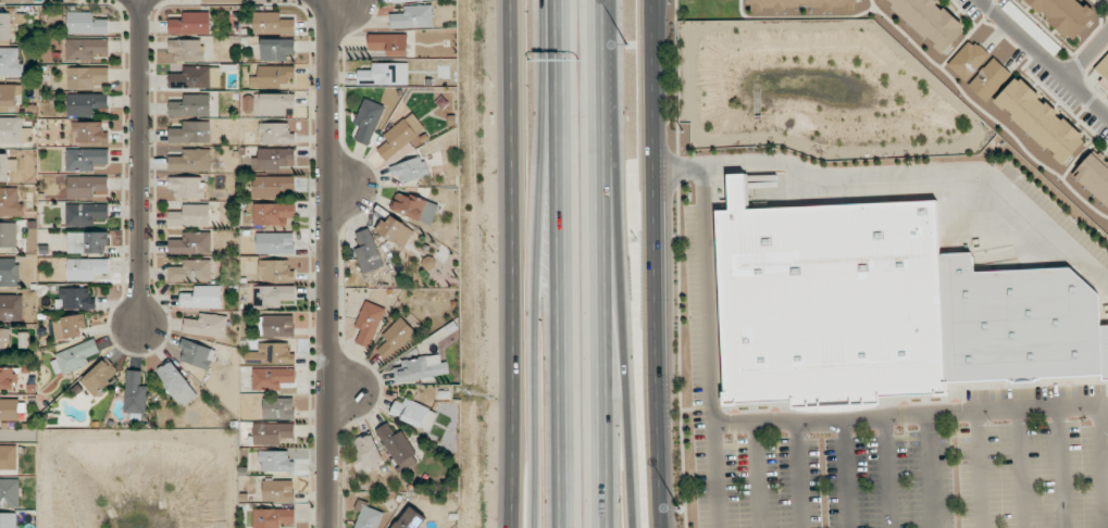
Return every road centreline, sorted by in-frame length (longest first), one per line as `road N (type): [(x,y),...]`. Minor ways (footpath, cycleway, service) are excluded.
road 1 (residential): [(327,527),(333,156),(331,27),(320,0)]
road 2 (secondary): [(664,527),(653,0)]
road 3 (motorway): [(556,0),(560,527)]
road 4 (motorway): [(607,527),(604,0)]
road 5 (secondary): [(512,0),(513,527)]
road 6 (motorway): [(639,527),(605,24)]
road 7 (motorway): [(557,60),(535,353),(538,527)]
road 8 (residential): [(141,0),(139,329)]
road 9 (residential): [(975,0),(1107,124)]

